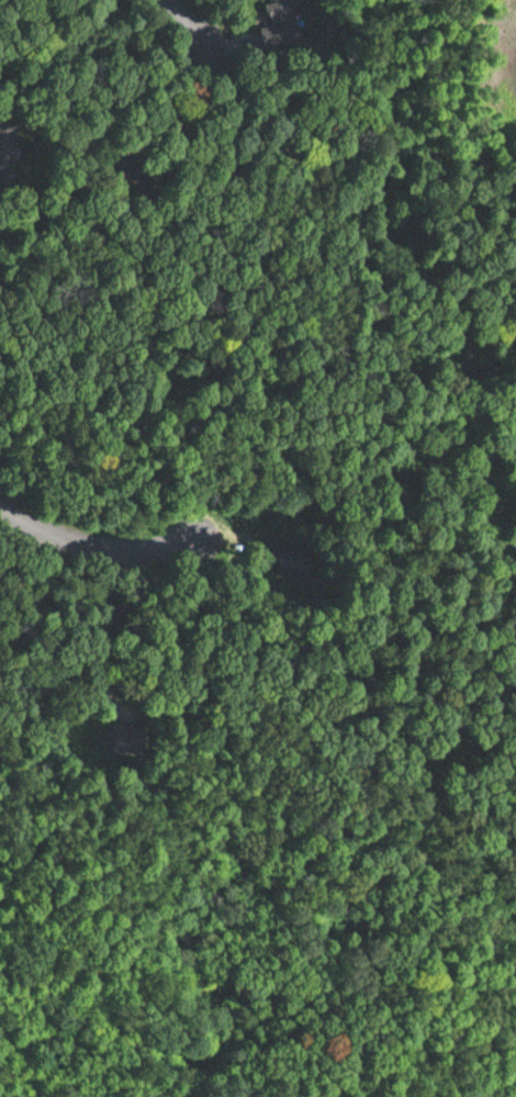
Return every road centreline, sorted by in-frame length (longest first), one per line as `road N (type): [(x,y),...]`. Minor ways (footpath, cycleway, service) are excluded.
road 1 (residential): [(0,509),(23,524),(117,549),(153,541),(237,474)]

